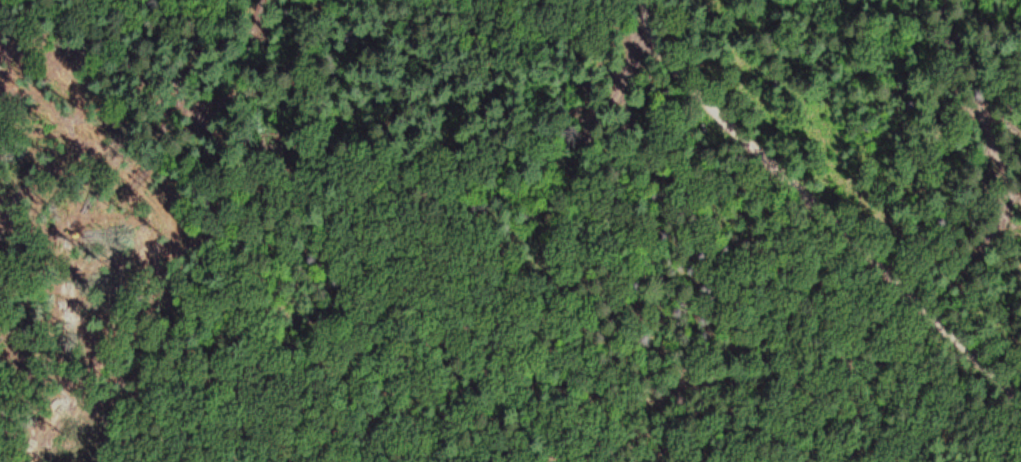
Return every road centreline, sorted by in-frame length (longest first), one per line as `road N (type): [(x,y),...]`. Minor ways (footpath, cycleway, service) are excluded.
road 1 (residential): [(1020,399),(701,96),(657,47),(641,0)]

